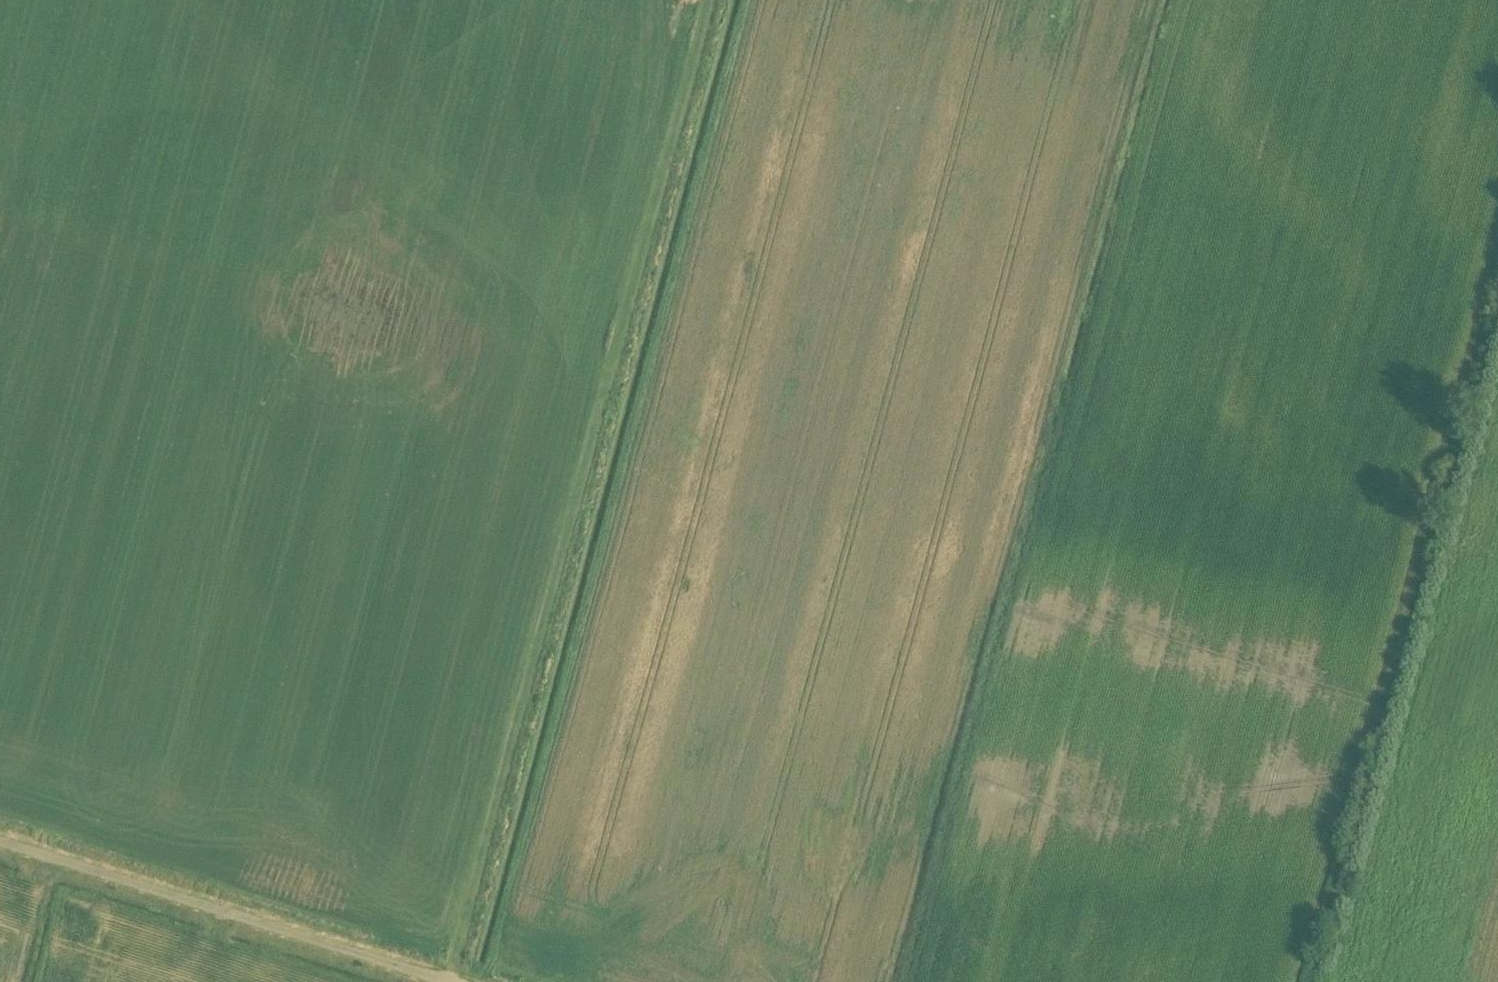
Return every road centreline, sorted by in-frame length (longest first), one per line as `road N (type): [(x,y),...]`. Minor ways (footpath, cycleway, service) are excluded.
road 1 (track): [(447,981),(710,0)]
road 2 (unclassified): [(449,981),(0,841)]

